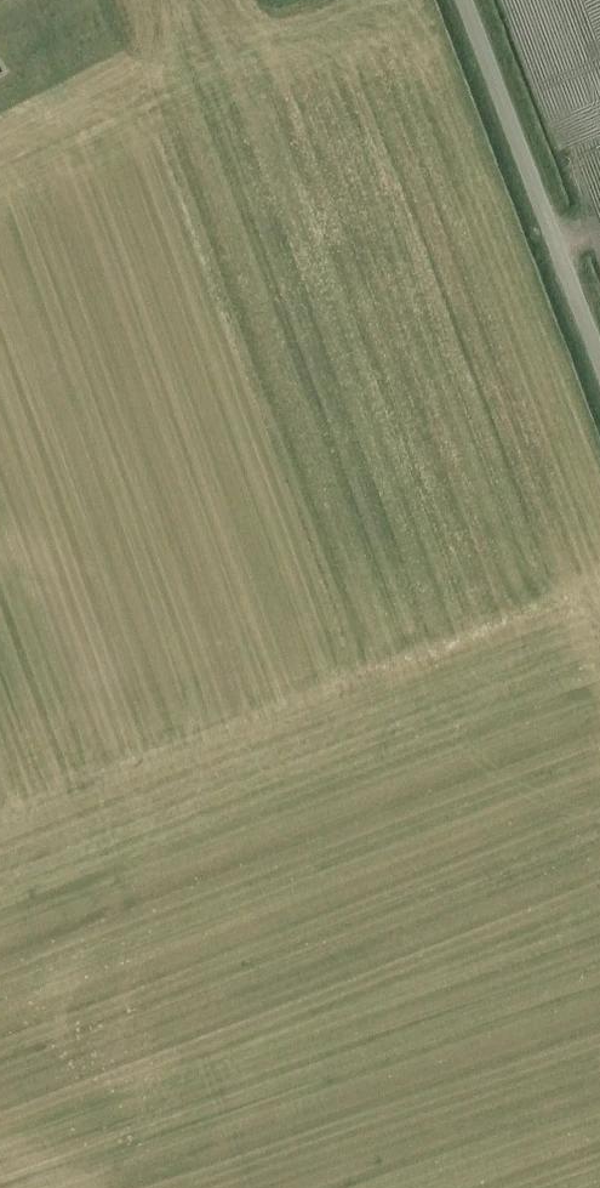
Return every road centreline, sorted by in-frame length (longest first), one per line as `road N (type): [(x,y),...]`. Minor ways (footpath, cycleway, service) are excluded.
road 1 (unclassified): [(599,357),(466,0)]

